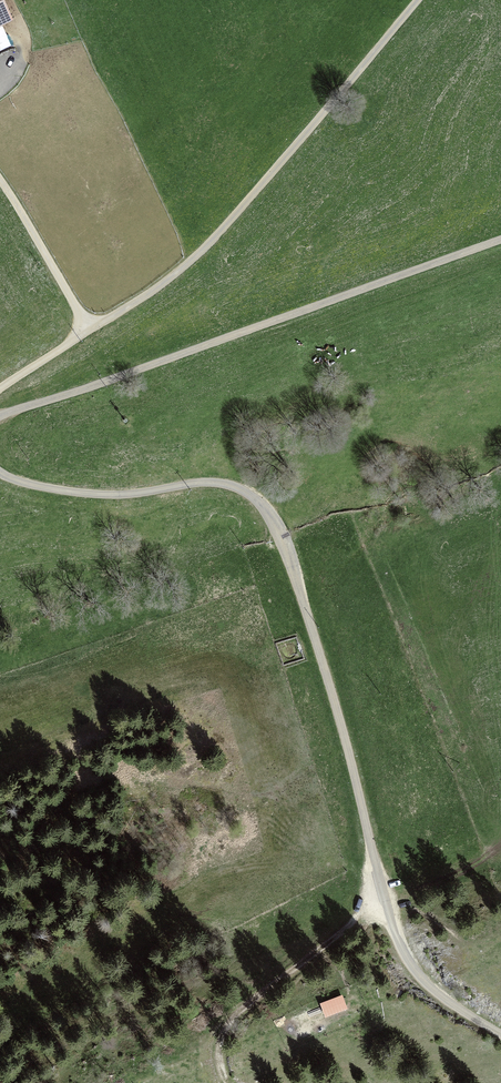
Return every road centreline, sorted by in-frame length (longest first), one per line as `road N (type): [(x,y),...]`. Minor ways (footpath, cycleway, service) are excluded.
road 1 (unclassified): [(500,1033),(441,996),(400,944),(309,619),(260,503),(211,483),(101,495),(0,472)]
road 2 (track): [(0,417),(500,242)]
road 3 (track): [(96,330),(205,254),(421,0)]
road 4 (track): [(96,330),(0,180)]
road 5 (track): [(385,901),(267,986)]

